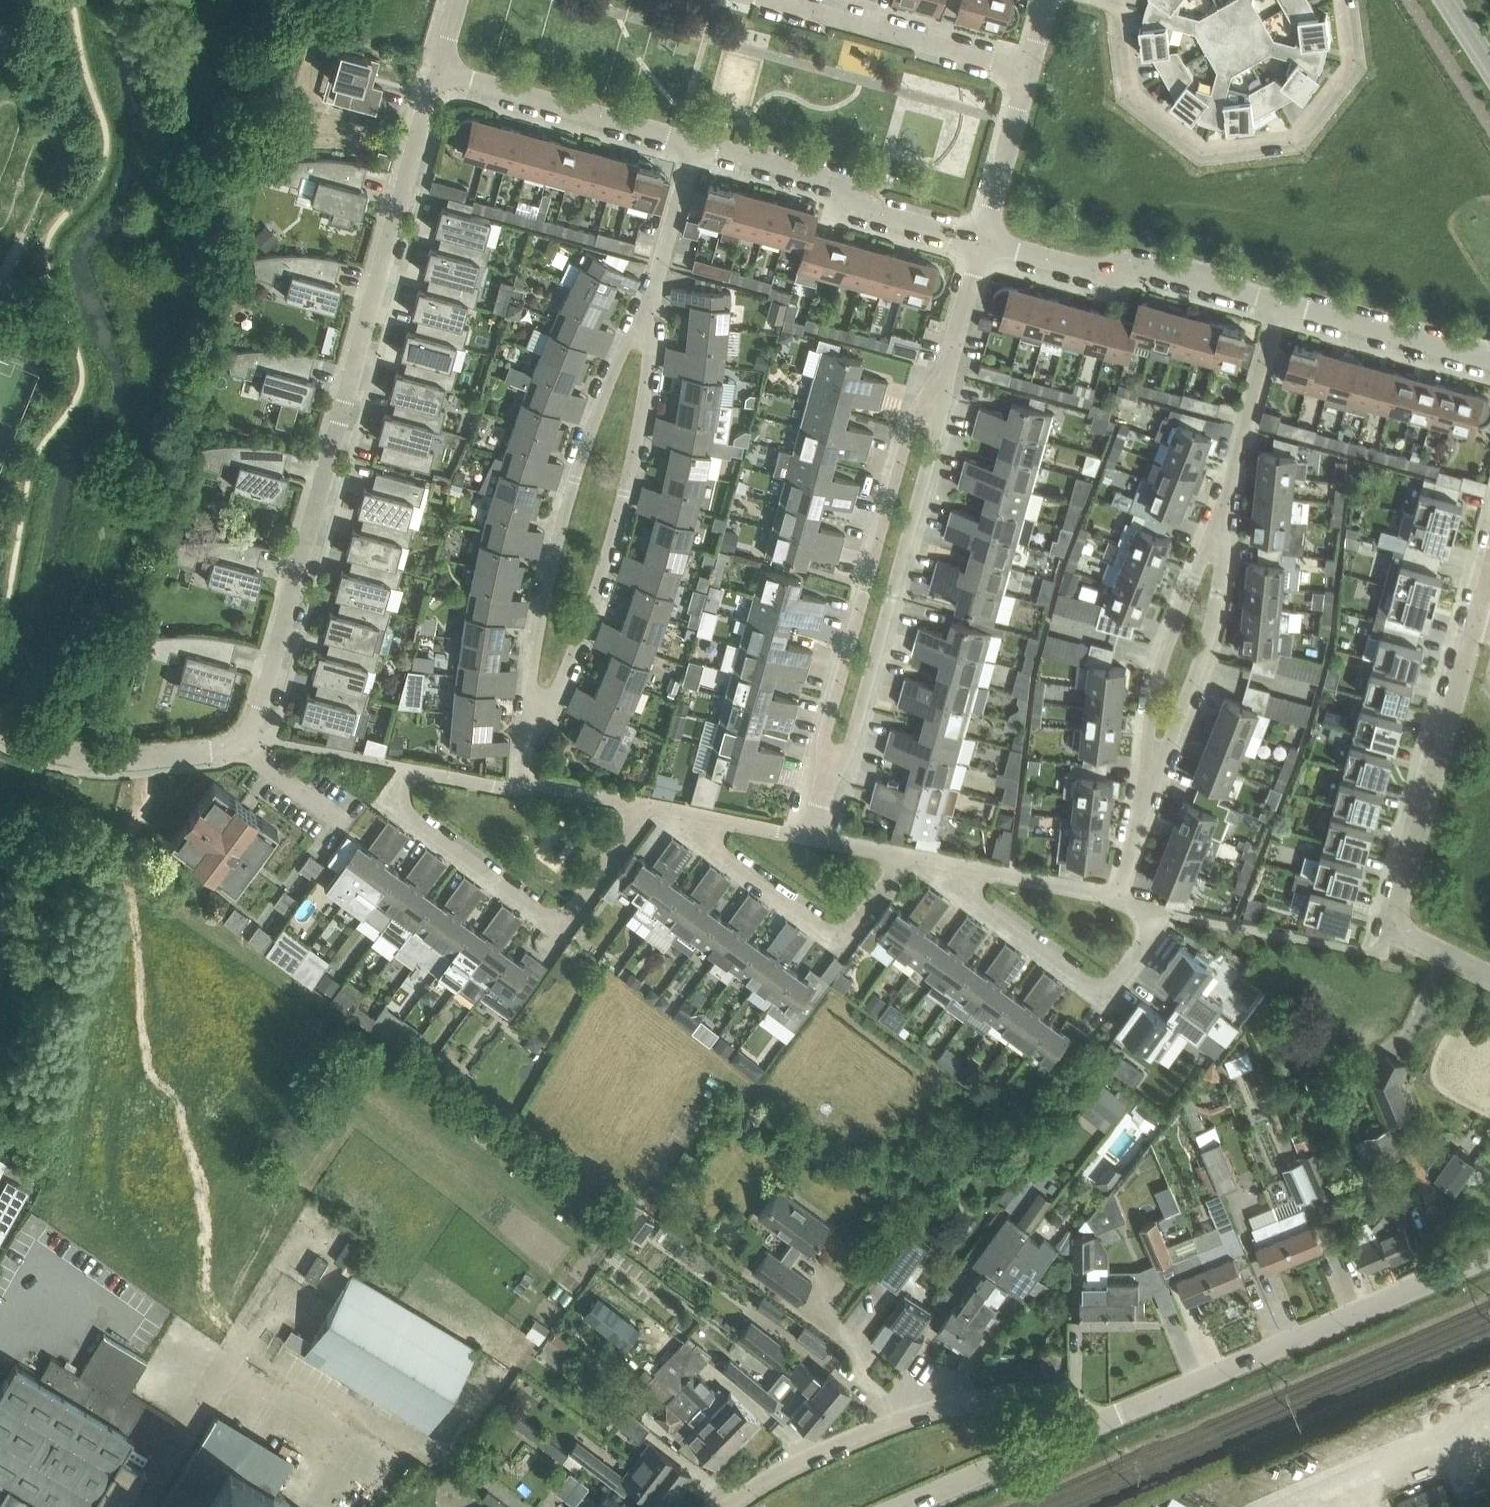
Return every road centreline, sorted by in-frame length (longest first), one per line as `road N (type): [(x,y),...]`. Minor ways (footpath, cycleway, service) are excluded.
road 1 (residential): [(439,71),(261,708),(236,744)]
road 2 (residential): [(522,787),(410,771),(392,802),(539,913),(559,917),(576,909),(650,805)]
road 3 (residential): [(947,368),(916,414),(826,735),(824,792)]
road 4 (residential): [(824,792),(852,743),(941,421),(947,368)]
road 5 (residential): [(1117,4),(1130,99),(1203,152),(1297,141),(1352,70),(1342,0)]
road 6 (residential): [(531,728),(560,686),(607,557),(638,431),(648,309)]
road 7 (residential): [(648,309),(596,417),(555,546),(530,680),(531,728)]
road 8 (residential): [(1089,1427),(1489,1256)]
road 9 (residential): [(1489,980),(1387,931),(1476,622)]
road 10 (residential): [(725,1506),(768,1476),(840,1443),(961,1405),(1057,1397),(1089,1427)]
road 11 (residential): [(1118,897),(1143,907),(1147,935),(1116,980),(1100,986),(973,899),(965,867)]
road 12 (residential): [(982,243),(864,209),(830,180),(692,142)]
road 13 (residential): [(1280,303),(1146,268),(1103,274),(982,243)]
road 14 (residential): [(906,854),(859,928),(829,937),(711,846),(710,816)]
road 15 (residential): [(1030,74),(759,0)]
road 16 (residential): [(1149,776),(1173,739),(1201,660),(1222,517)]
road 17 (residential): [(1222,517),(1164,653),(1149,776)]
road 18 (residential): [(692,142),(439,71)]
road 19 (residential): [(236,744),(139,759),(77,755),(0,725)]
road 20 (residential): [(1222,517),(1280,303)]
road 21 (residential): [(1489,361),(1280,303)]
road 22 (residential): [(901,1506),(1089,1427)]
road 23 (residential): [(982,243),(1030,74)]
road 24 (residential): [(648,309),(692,142)]
road 25 (residential): [(965,867),(1118,897)]
road 26 (residential): [(359,834),(236,744)]
road 27 (residential): [(947,368),(982,243)]
road 28 (residential): [(650,805),(522,787)]
road 29 (residential): [(1118,897),(1149,776)]

